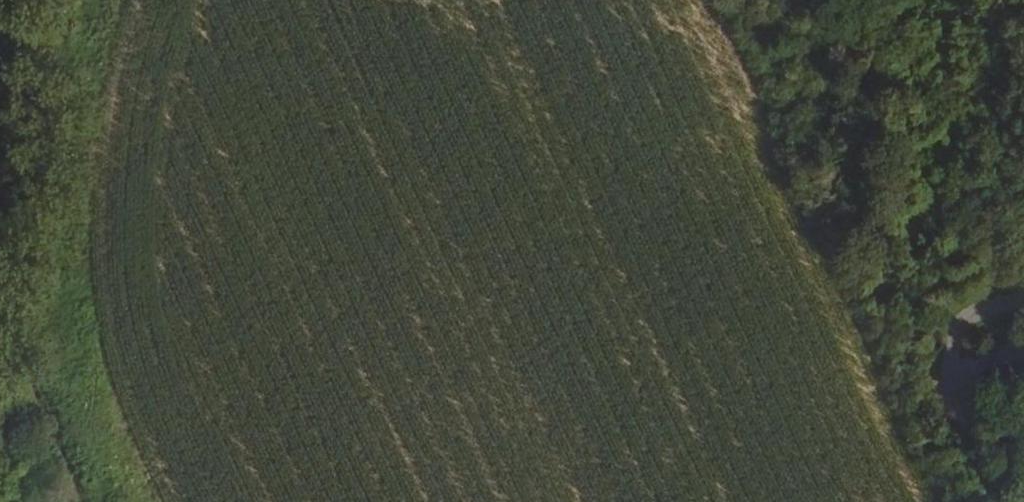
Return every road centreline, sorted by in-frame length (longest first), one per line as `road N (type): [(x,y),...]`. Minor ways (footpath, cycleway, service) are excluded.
road 1 (track): [(933,359),(869,211),(878,105),(916,0)]

